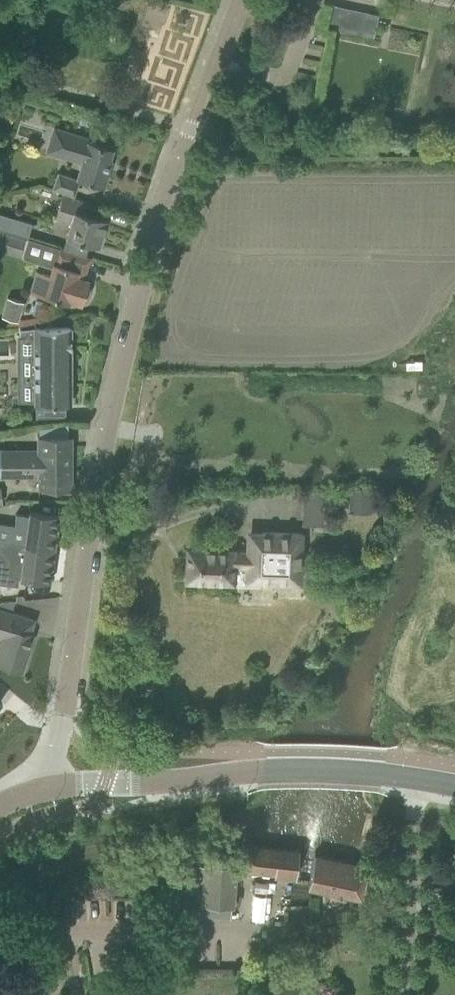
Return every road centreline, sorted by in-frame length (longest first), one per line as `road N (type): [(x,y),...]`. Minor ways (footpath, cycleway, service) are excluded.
road 1 (residential): [(53,790),(113,407),(190,130)]
road 2 (tertiary): [(53,790),(258,771),(383,773)]
road 3 (residential): [(242,930),(0,932)]
road 4 (unclassified): [(190,130),(236,0)]

